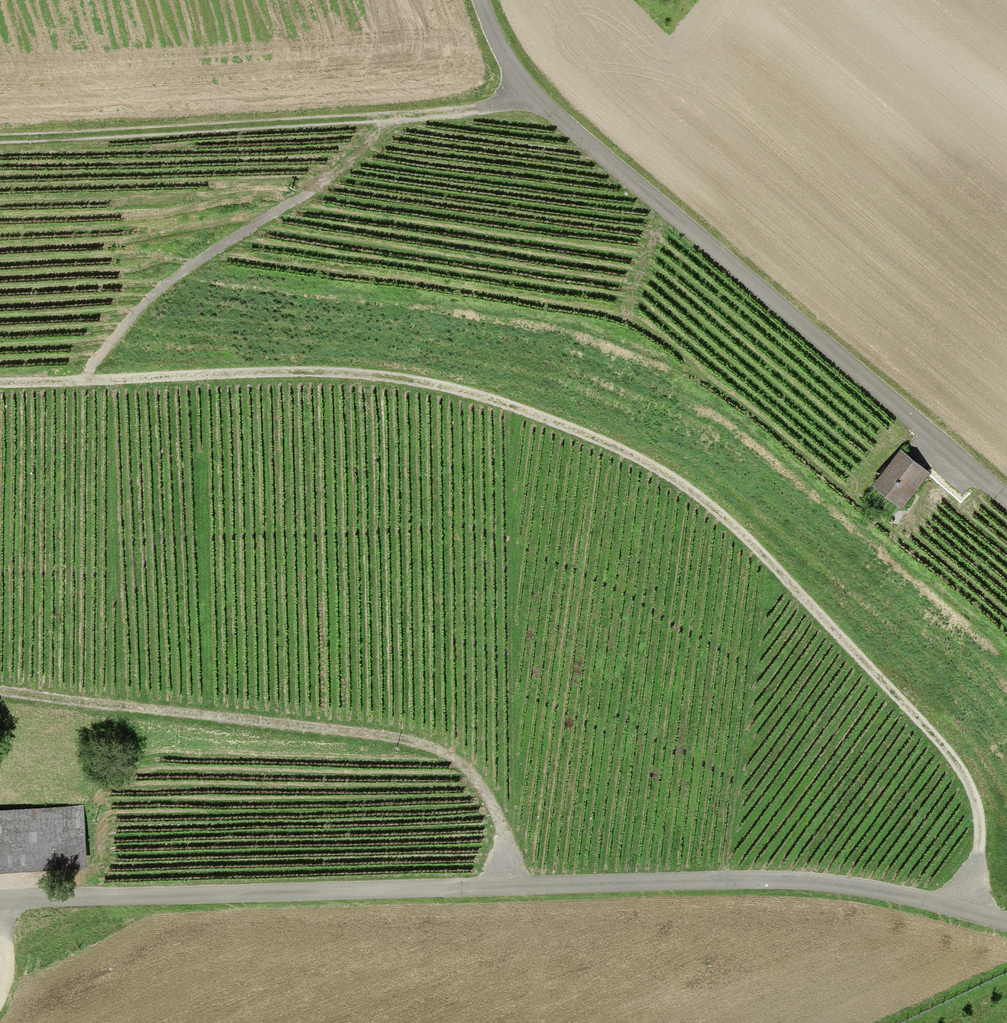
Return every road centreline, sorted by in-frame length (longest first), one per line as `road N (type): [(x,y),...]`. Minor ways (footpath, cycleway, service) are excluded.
road 1 (track): [(962,913),(979,821),(938,746),(744,542),(649,471),(483,399),(396,380),(315,373),(0,385)]
road 2 (unclassified): [(1006,926),(839,886),(763,880),(0,903)]
road 3 (unclassified): [(480,0),(523,97),(641,188),(1006,509)]
road 4 (track): [(0,693),(419,746),(450,763),(486,803),(498,830),(504,887)]
road 5 (track): [(0,136),(392,120),(486,110),(523,97)]
road 6 (track): [(85,383),(94,359),(145,299),(309,192),(392,120)]

